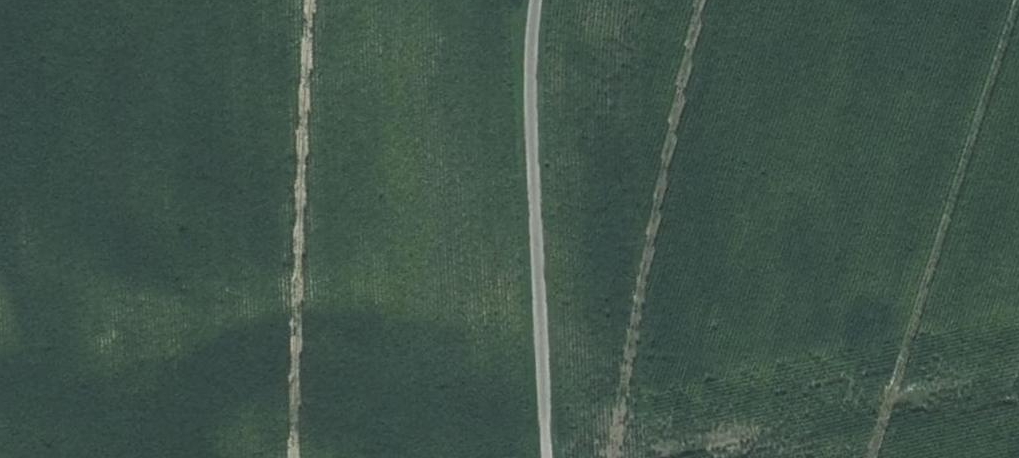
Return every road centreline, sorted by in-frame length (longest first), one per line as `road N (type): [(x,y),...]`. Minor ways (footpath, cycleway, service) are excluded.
road 1 (unclassified): [(538,0),(530,69),(545,457)]

